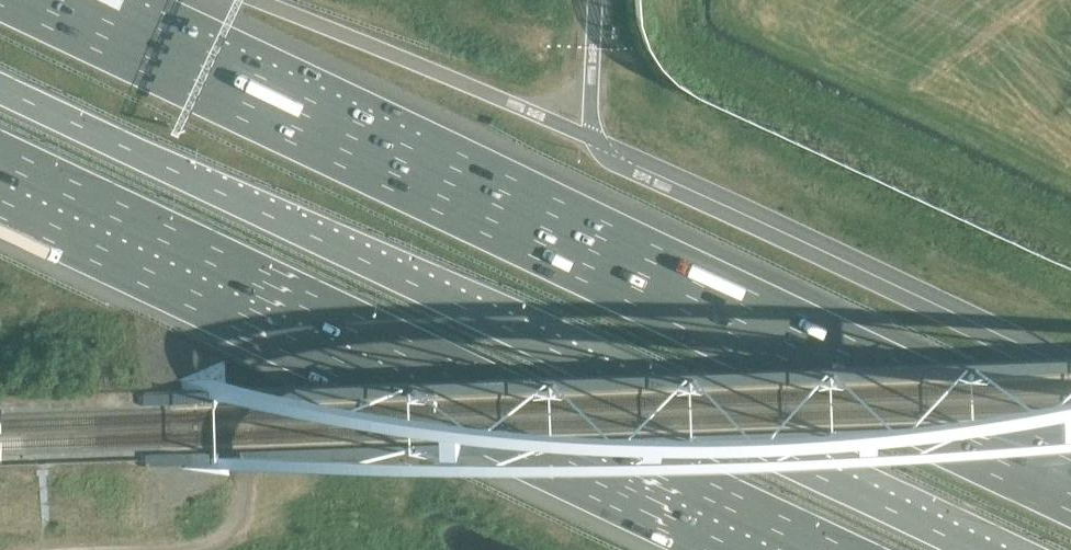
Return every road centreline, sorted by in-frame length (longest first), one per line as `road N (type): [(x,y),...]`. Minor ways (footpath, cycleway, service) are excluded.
road 1 (motorway): [(1070,491),(47,0)]
road 2 (motorway): [(0,87),(982,549)]
road 3 (motorway): [(0,182),(778,549)]

